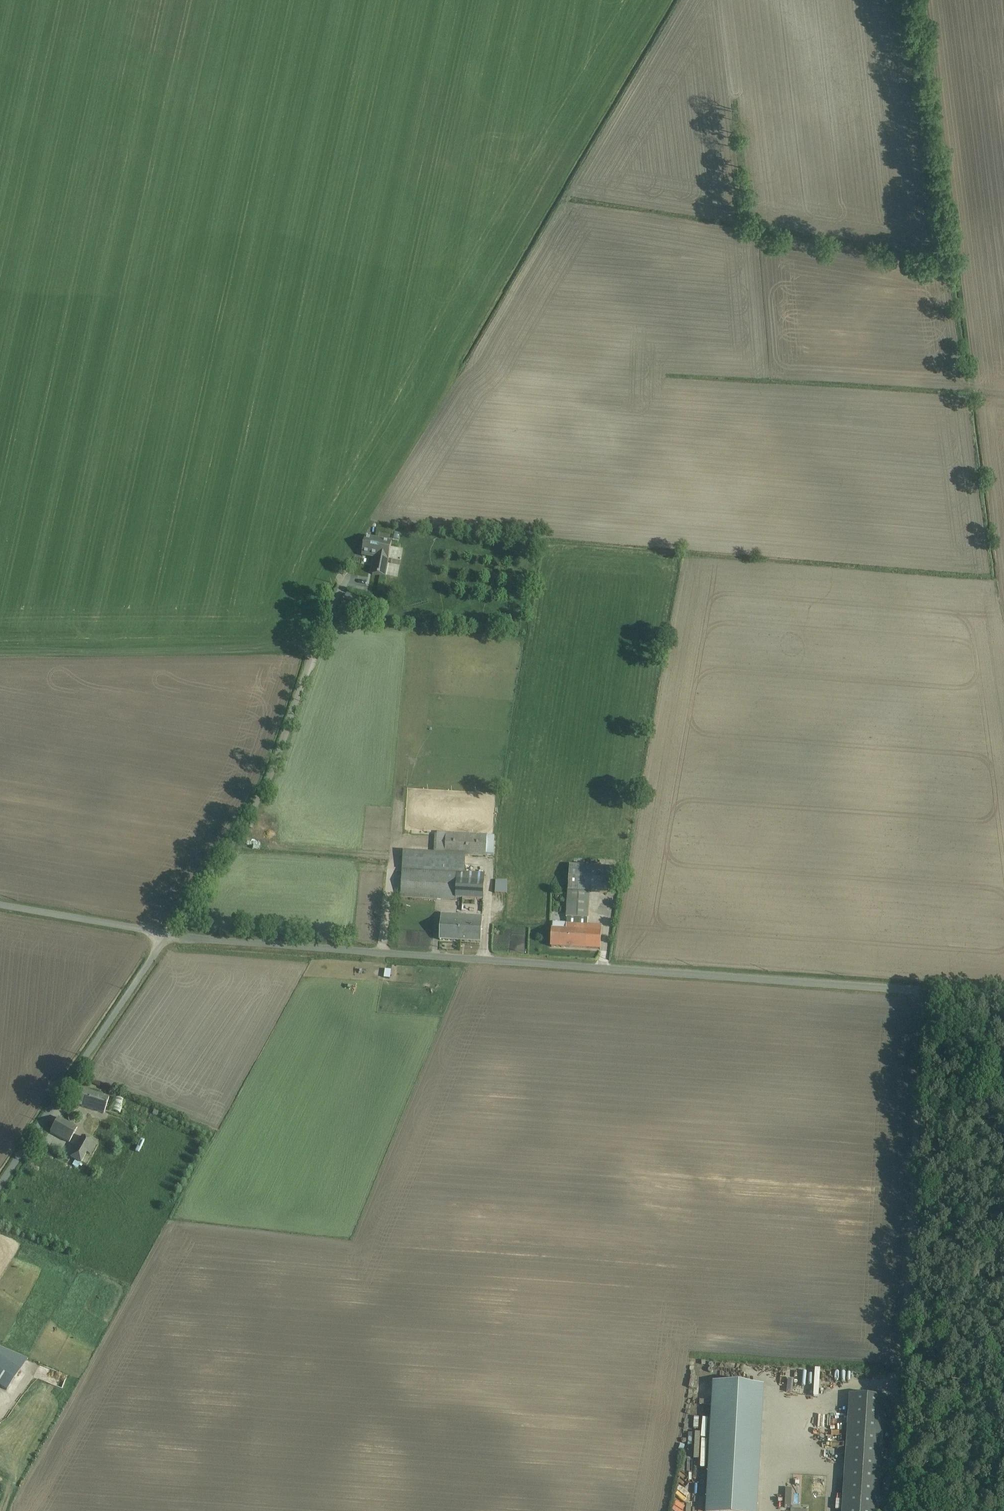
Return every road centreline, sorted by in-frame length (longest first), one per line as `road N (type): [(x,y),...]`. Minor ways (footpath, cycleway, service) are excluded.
road 1 (unclassified): [(169,935),(1003,999)]
road 2 (track): [(923,993),(890,1510)]
road 3 (unclassified): [(341,591),(270,774),(169,935)]
road 4 (unclassified): [(169,935),(0,1186)]
road 5 (unclassified): [(169,935),(0,906)]

